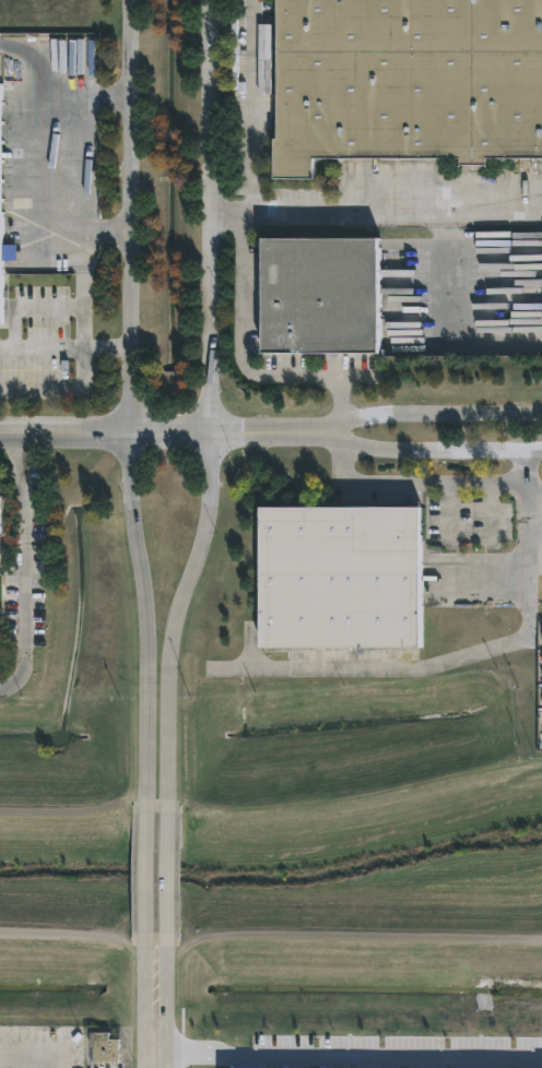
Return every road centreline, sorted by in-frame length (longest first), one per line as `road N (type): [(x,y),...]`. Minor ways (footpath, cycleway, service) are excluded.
road 1 (tertiary): [(212,435),(212,0)]
road 2 (tertiary): [(130,0),(131,431)]
road 3 (tertiary): [(169,800),(178,628),(208,534),(212,435)]
road 4 (tertiary): [(131,431),(148,601),(146,799)]
road 5 (residential): [(541,412),(380,408),(331,434)]
road 6 (residential): [(331,434),(374,446),(541,448)]
road 7 (tertiary): [(146,799),(145,945),(154,966)]
road 8 (tertiary): [(154,966),(163,945),(169,800)]
road 9 (residential): [(131,431),(0,434)]

